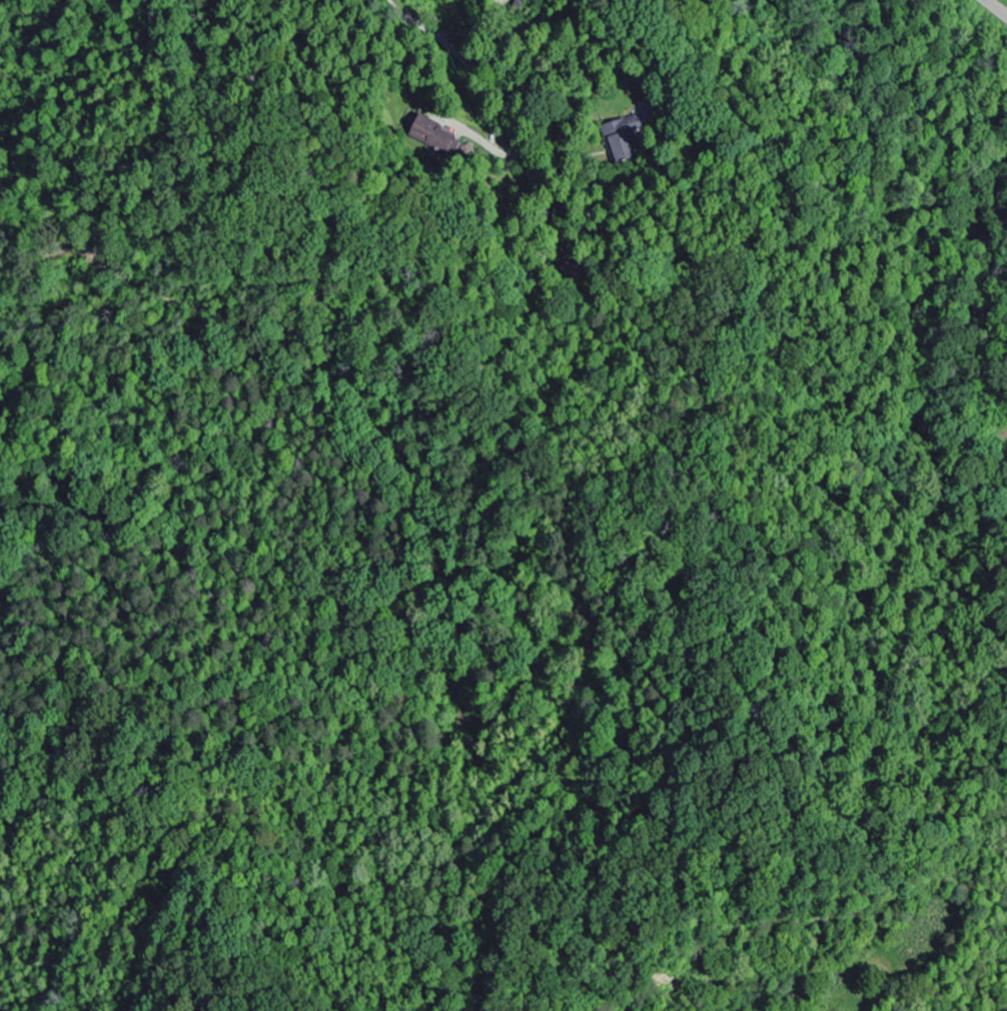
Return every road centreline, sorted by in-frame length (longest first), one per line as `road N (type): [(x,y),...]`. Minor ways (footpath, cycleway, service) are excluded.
road 1 (residential): [(385,0),(515,105),(533,153)]

